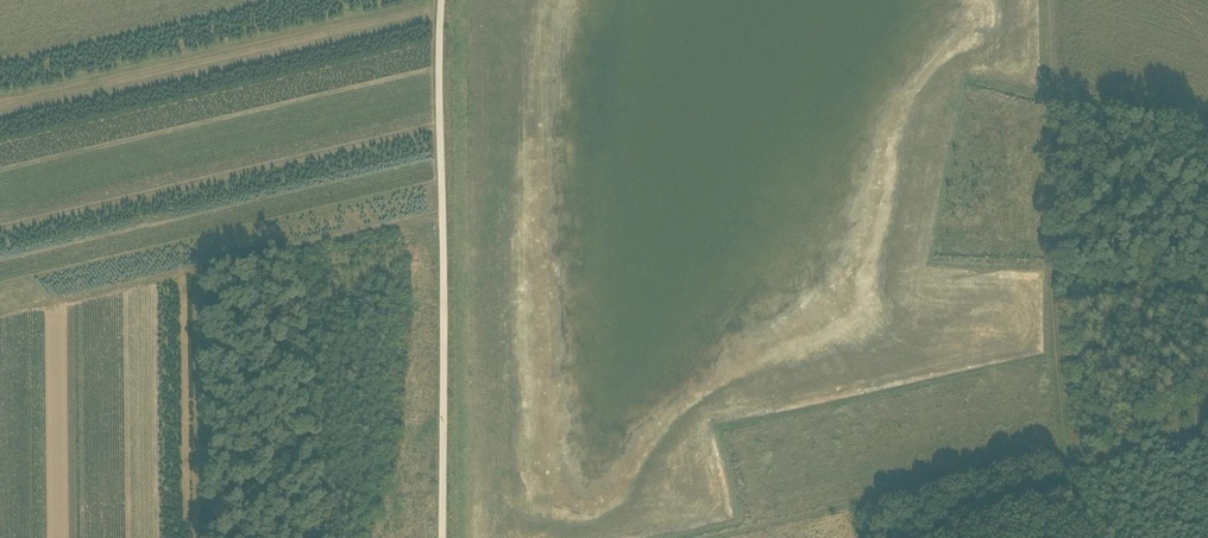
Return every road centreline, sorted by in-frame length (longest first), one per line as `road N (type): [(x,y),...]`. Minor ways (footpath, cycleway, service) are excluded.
road 1 (track): [(441,0),(443,537)]
road 2 (track): [(1047,0),(1052,261),(1067,456)]
road 3 (track): [(709,537),(1067,456)]

